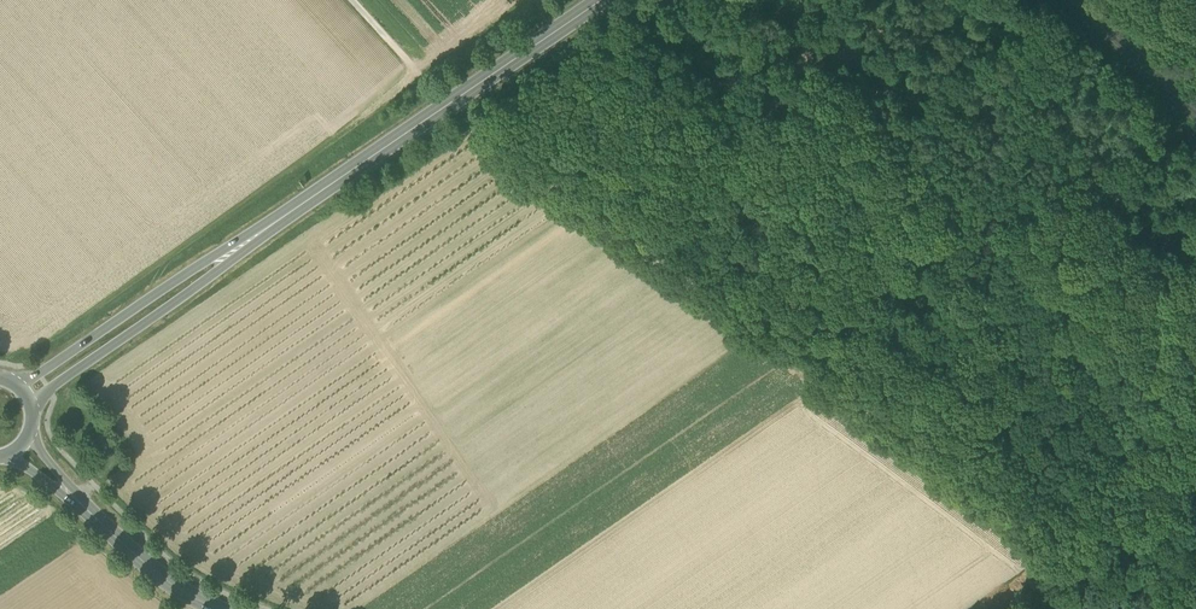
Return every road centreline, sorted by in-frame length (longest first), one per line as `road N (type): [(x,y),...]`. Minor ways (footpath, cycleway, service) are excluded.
road 1 (track): [(1137,608),(478,126),(674,0)]
road 2 (track): [(811,370),(1131,121)]
road 3 (motorway): [(598,0),(275,222)]
road 4 (motorway): [(33,407),(275,222)]
road 5 (motorway): [(275,222),(16,382)]
road 6 (secondary): [(76,501),(178,589),(217,608)]

